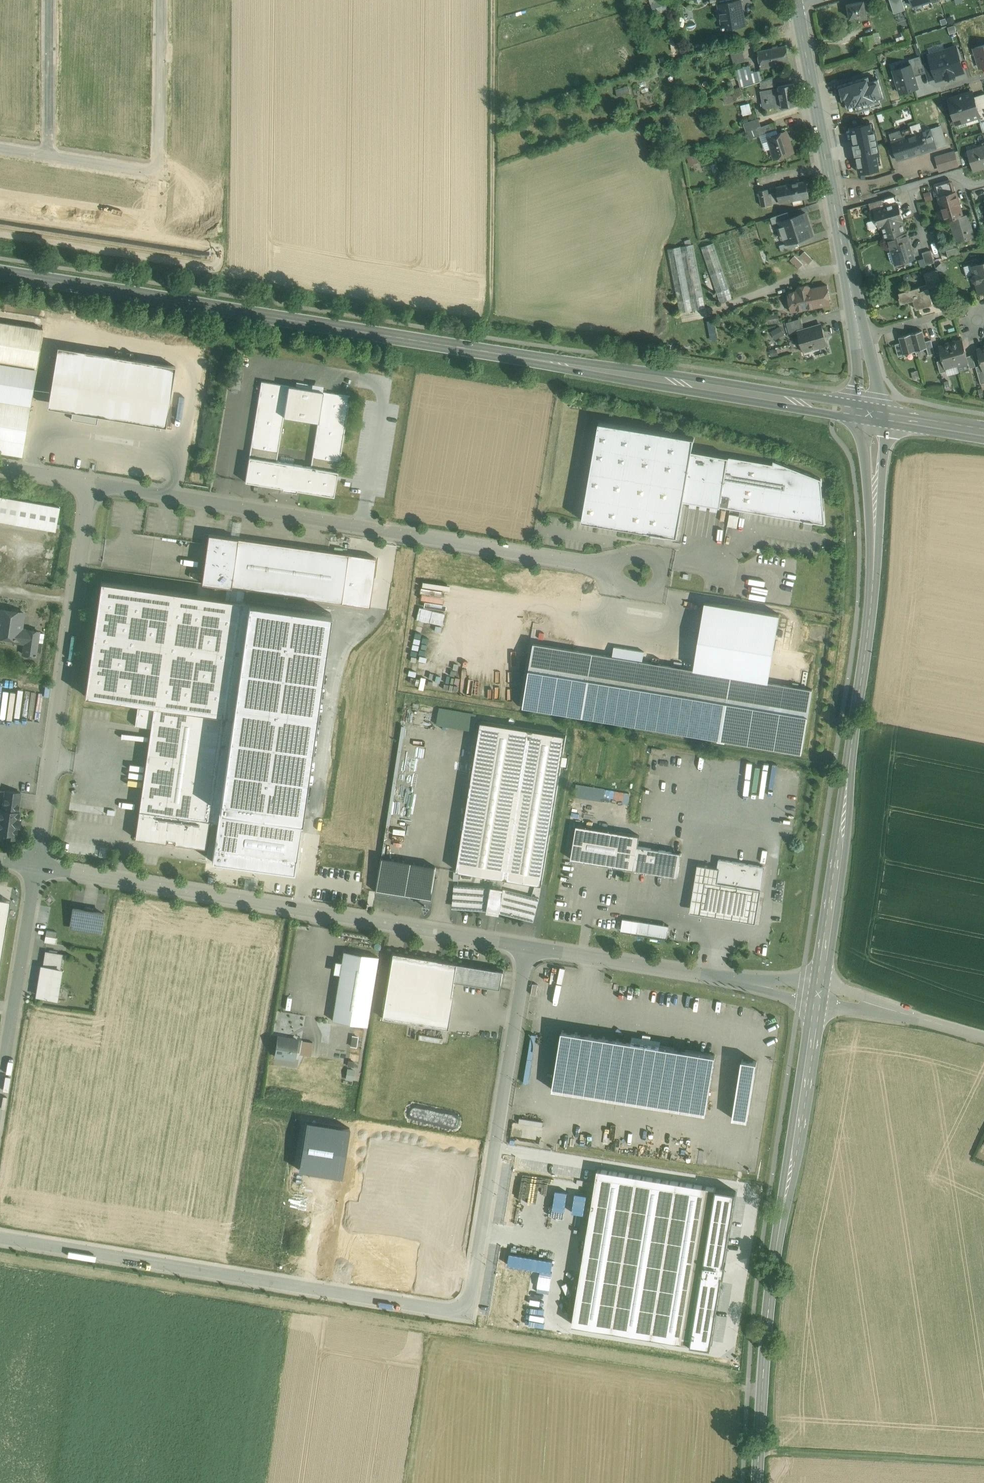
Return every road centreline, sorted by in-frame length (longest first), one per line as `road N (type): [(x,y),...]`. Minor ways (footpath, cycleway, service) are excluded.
road 1 (secondary): [(870,413),(0,272)]
road 2 (residential): [(497,1139),(471,1301),(457,1309),(0,1236)]
road 3 (secondary): [(870,413),(868,615),(819,997)]
road 4 (residential): [(94,482),(613,566)]
road 5 (unclassified): [(38,866),(530,947)]
road 6 (secondary): [(819,997),(769,1302),(758,1482)]
road 7 (residential): [(38,866),(94,482)]
road 8 (tertiary): [(797,3),(862,337)]
road 9 (track): [(494,295),(494,0)]
road 10 (unclassified): [(530,947),(819,997)]
road 11 (track): [(760,1452),(983,1462)]
road 12 (residential): [(497,1139),(530,947)]
road 13 (unclassified): [(7,1058),(38,866)]
road 14 (unclassified): [(819,997),(983,1035)]

